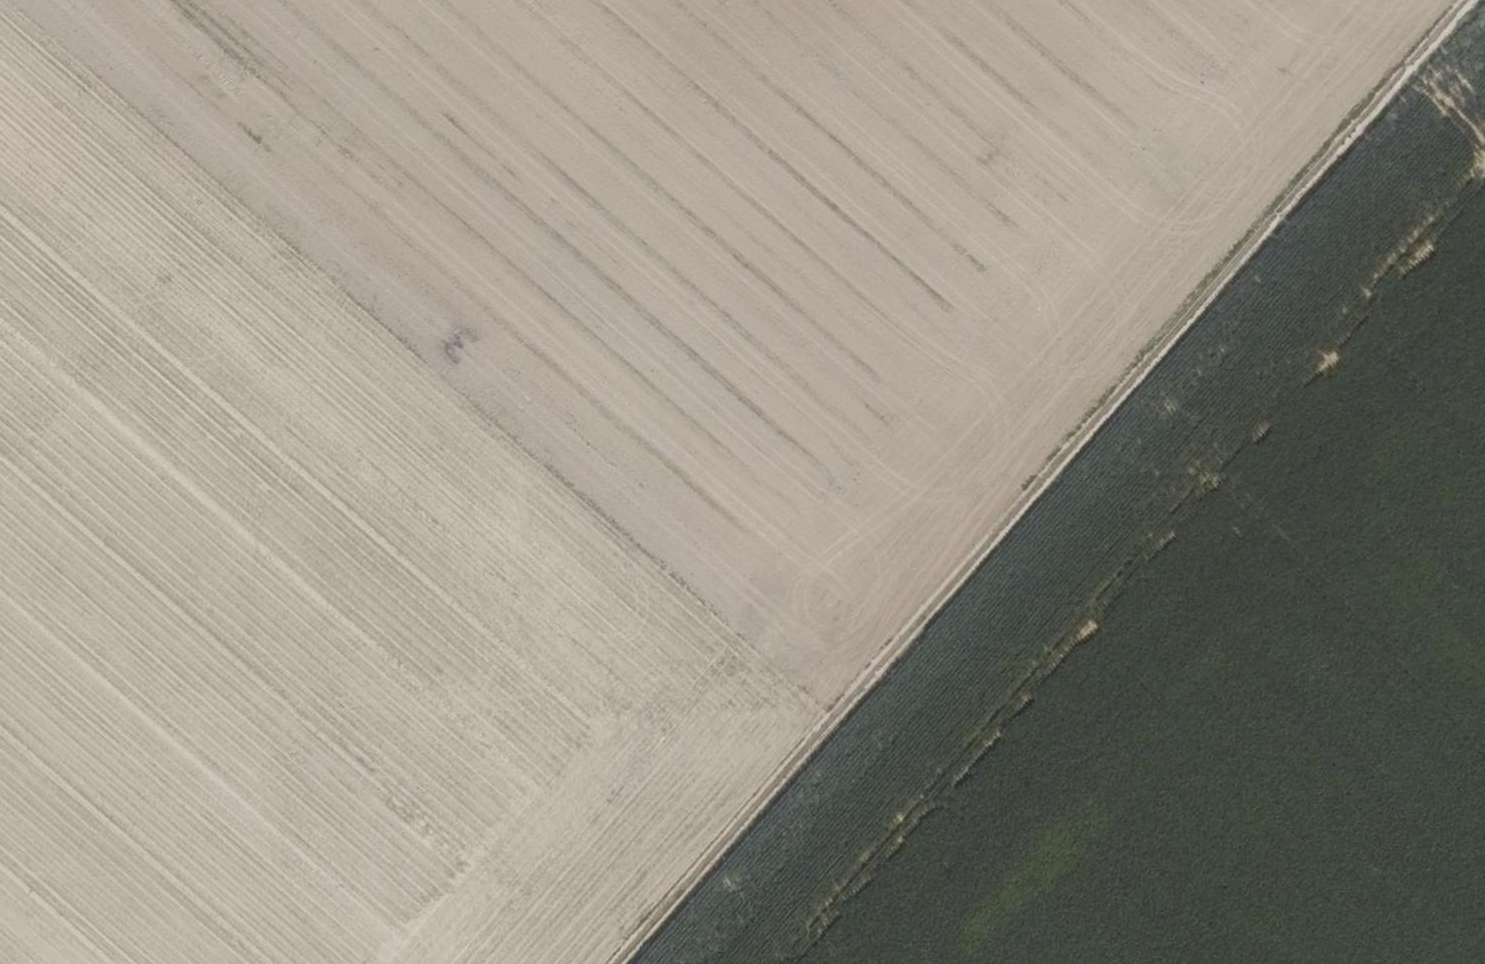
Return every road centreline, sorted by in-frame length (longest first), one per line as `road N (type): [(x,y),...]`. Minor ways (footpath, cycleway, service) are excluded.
road 1 (track): [(1463,0),(614,963)]

